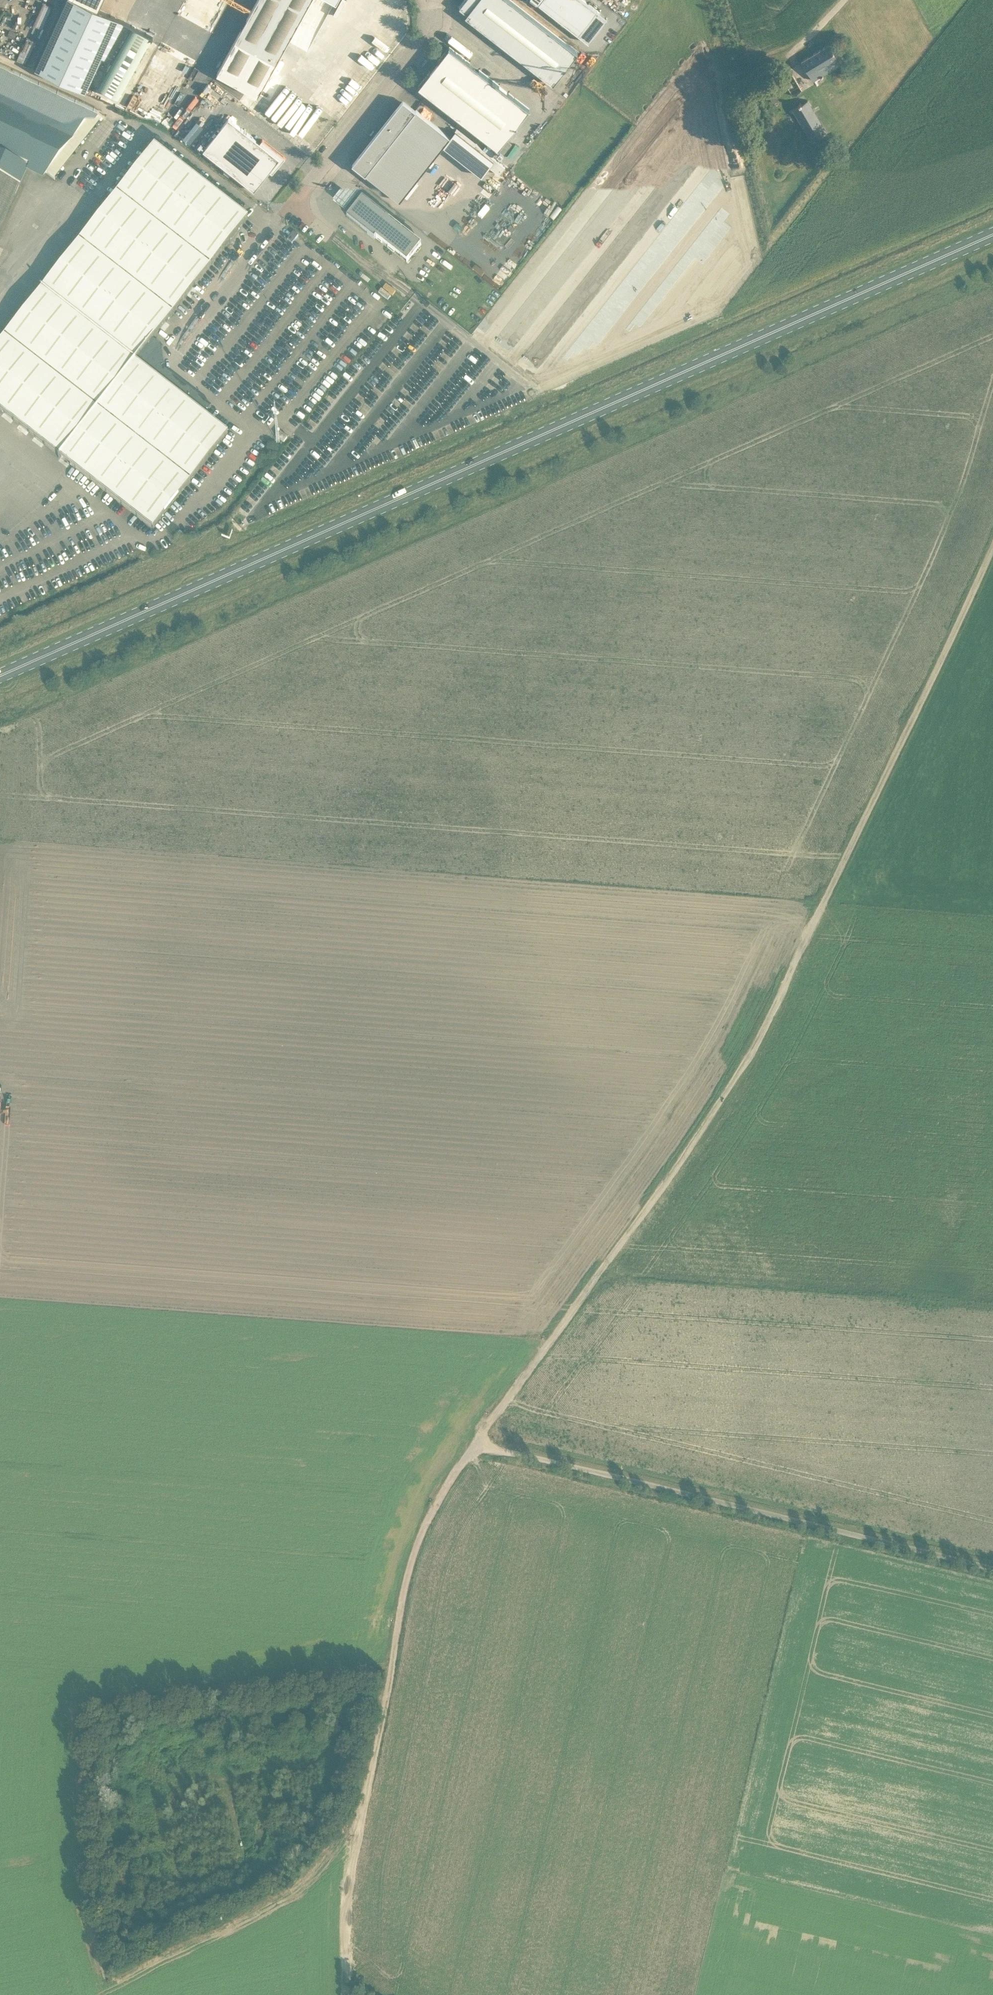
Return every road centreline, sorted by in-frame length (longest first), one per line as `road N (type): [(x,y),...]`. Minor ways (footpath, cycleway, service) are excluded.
road 1 (track): [(992,543),(735,1078),(458,1469),(422,1533),(375,1756),(345,1851),(348,1994)]
road 2 (primary): [(0,676),(992,234)]
road 3 (unclassified): [(475,1444),(992,1570)]
road 4 (unclassified): [(284,217),(418,47),(429,0)]
road 5 (track): [(166,1783),(311,1764),(364,1700),(388,1690)]

